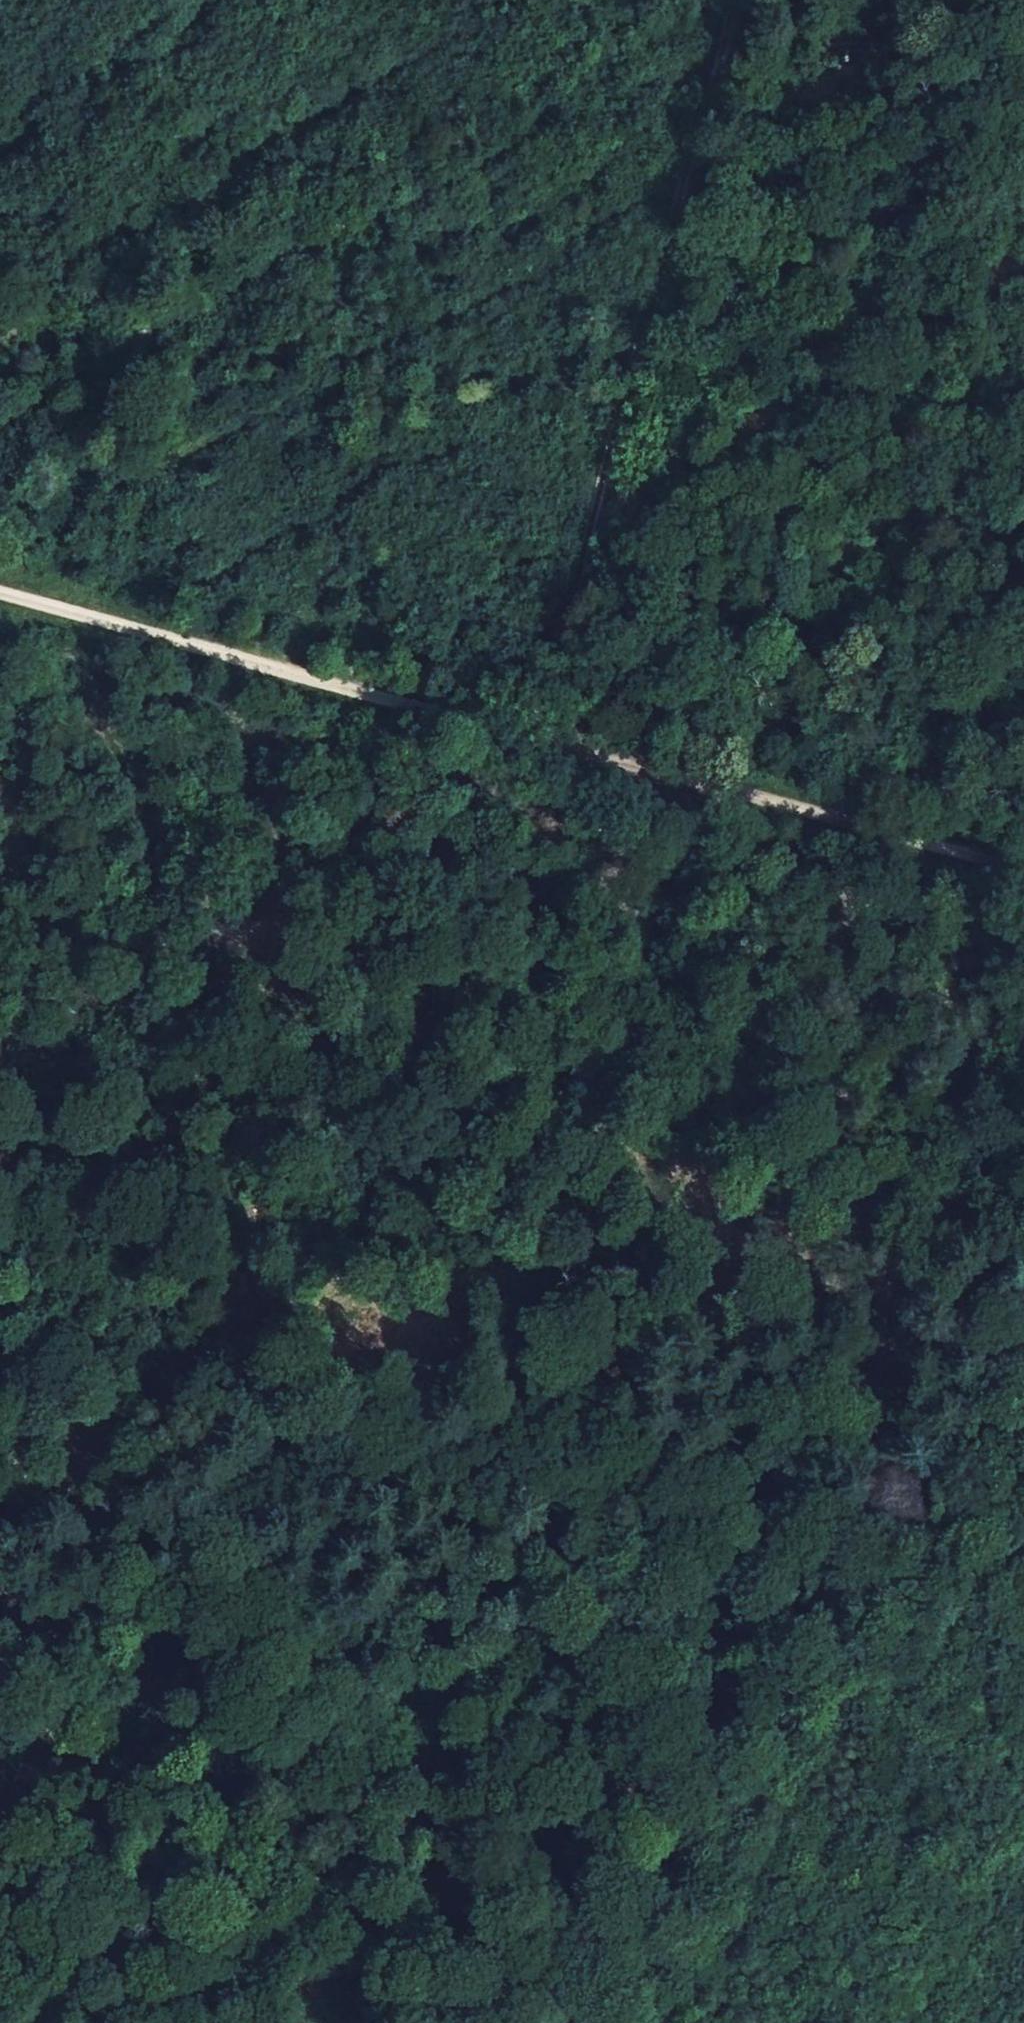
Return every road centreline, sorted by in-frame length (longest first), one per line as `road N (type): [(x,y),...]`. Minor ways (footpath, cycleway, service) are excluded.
road 1 (track): [(1023,852),(0,583)]
road 2 (track): [(914,2022),(1023,1884)]

